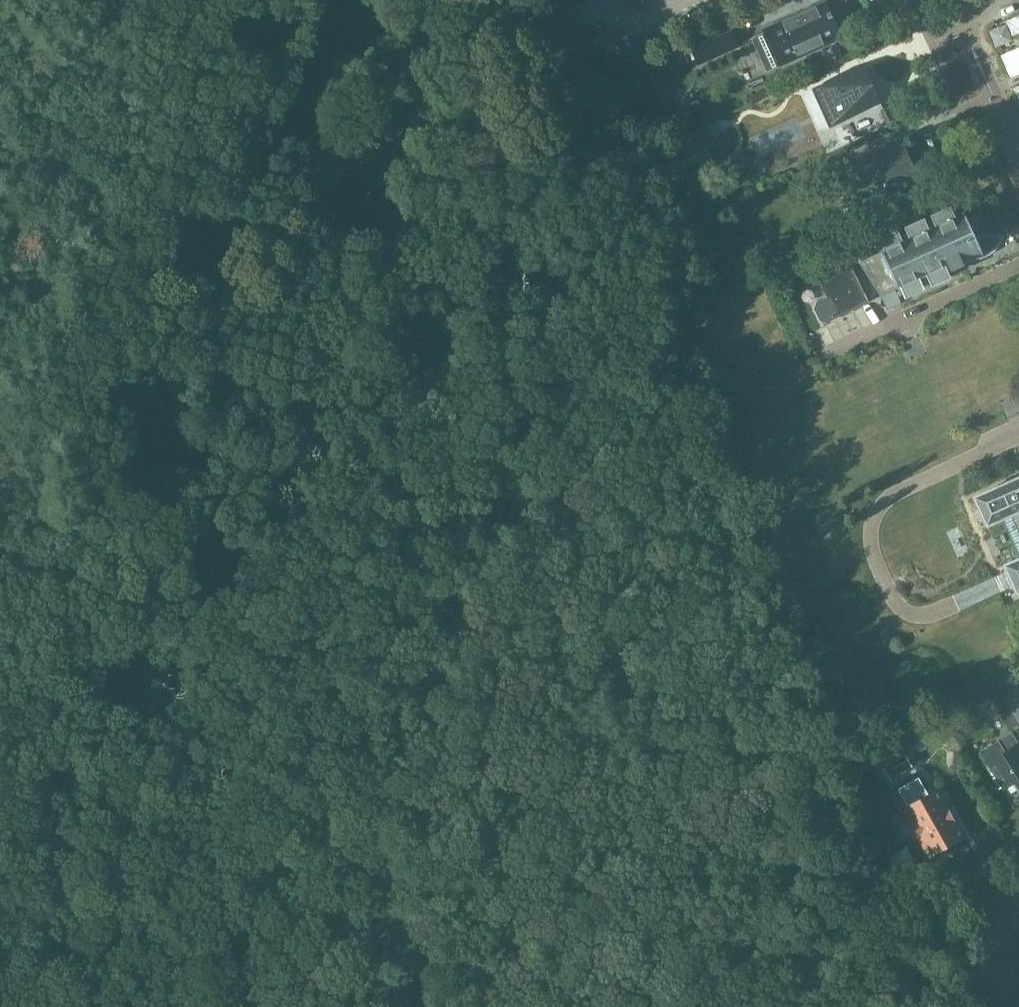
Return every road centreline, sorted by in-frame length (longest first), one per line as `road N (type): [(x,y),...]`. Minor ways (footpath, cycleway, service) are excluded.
road 1 (unclassified): [(1018,156),(961,23)]

